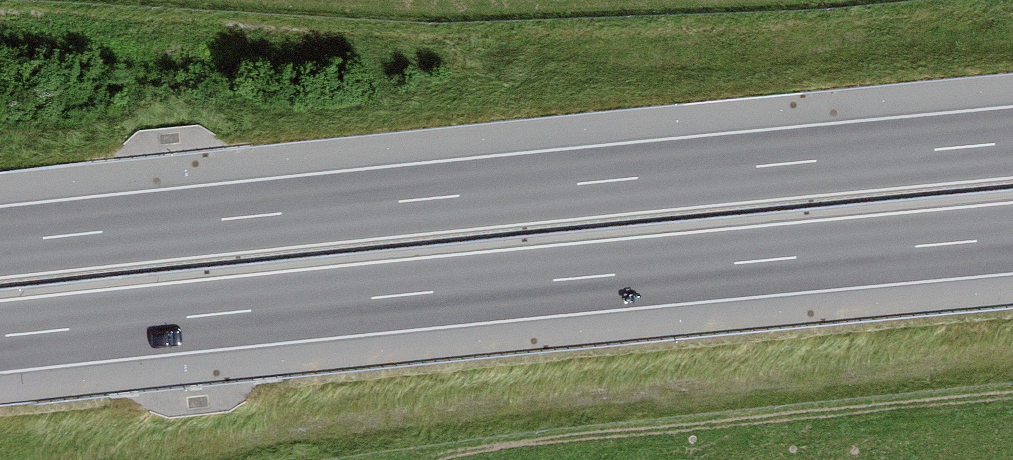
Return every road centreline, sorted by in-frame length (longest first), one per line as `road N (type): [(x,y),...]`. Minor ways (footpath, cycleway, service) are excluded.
road 1 (motorway): [(1012,142),(0,243)]
road 2 (motorway): [(0,338),(1012,238)]

